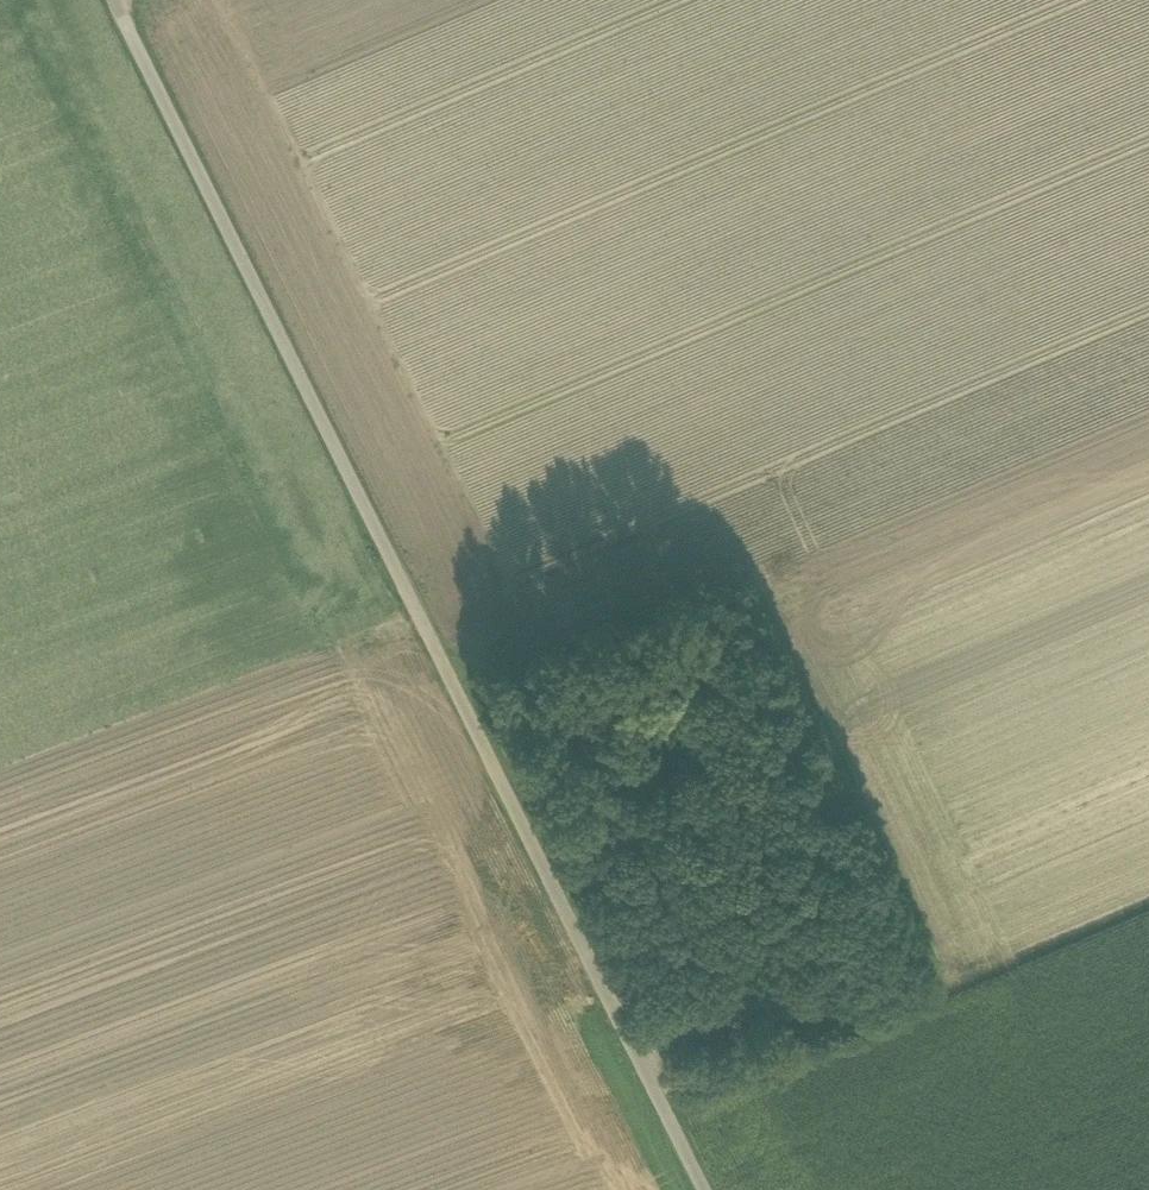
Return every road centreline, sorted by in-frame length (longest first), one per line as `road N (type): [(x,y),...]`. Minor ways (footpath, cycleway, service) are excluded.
road 1 (residential): [(116,0),(702,1189)]

